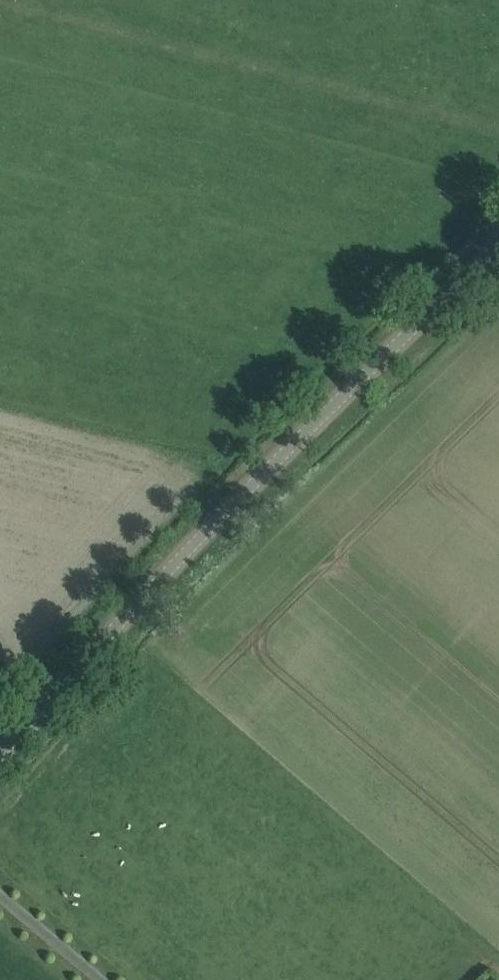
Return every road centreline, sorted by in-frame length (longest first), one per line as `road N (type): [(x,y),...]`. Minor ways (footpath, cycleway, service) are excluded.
road 1 (tertiary): [(0,754),(314,418),(498,243)]

